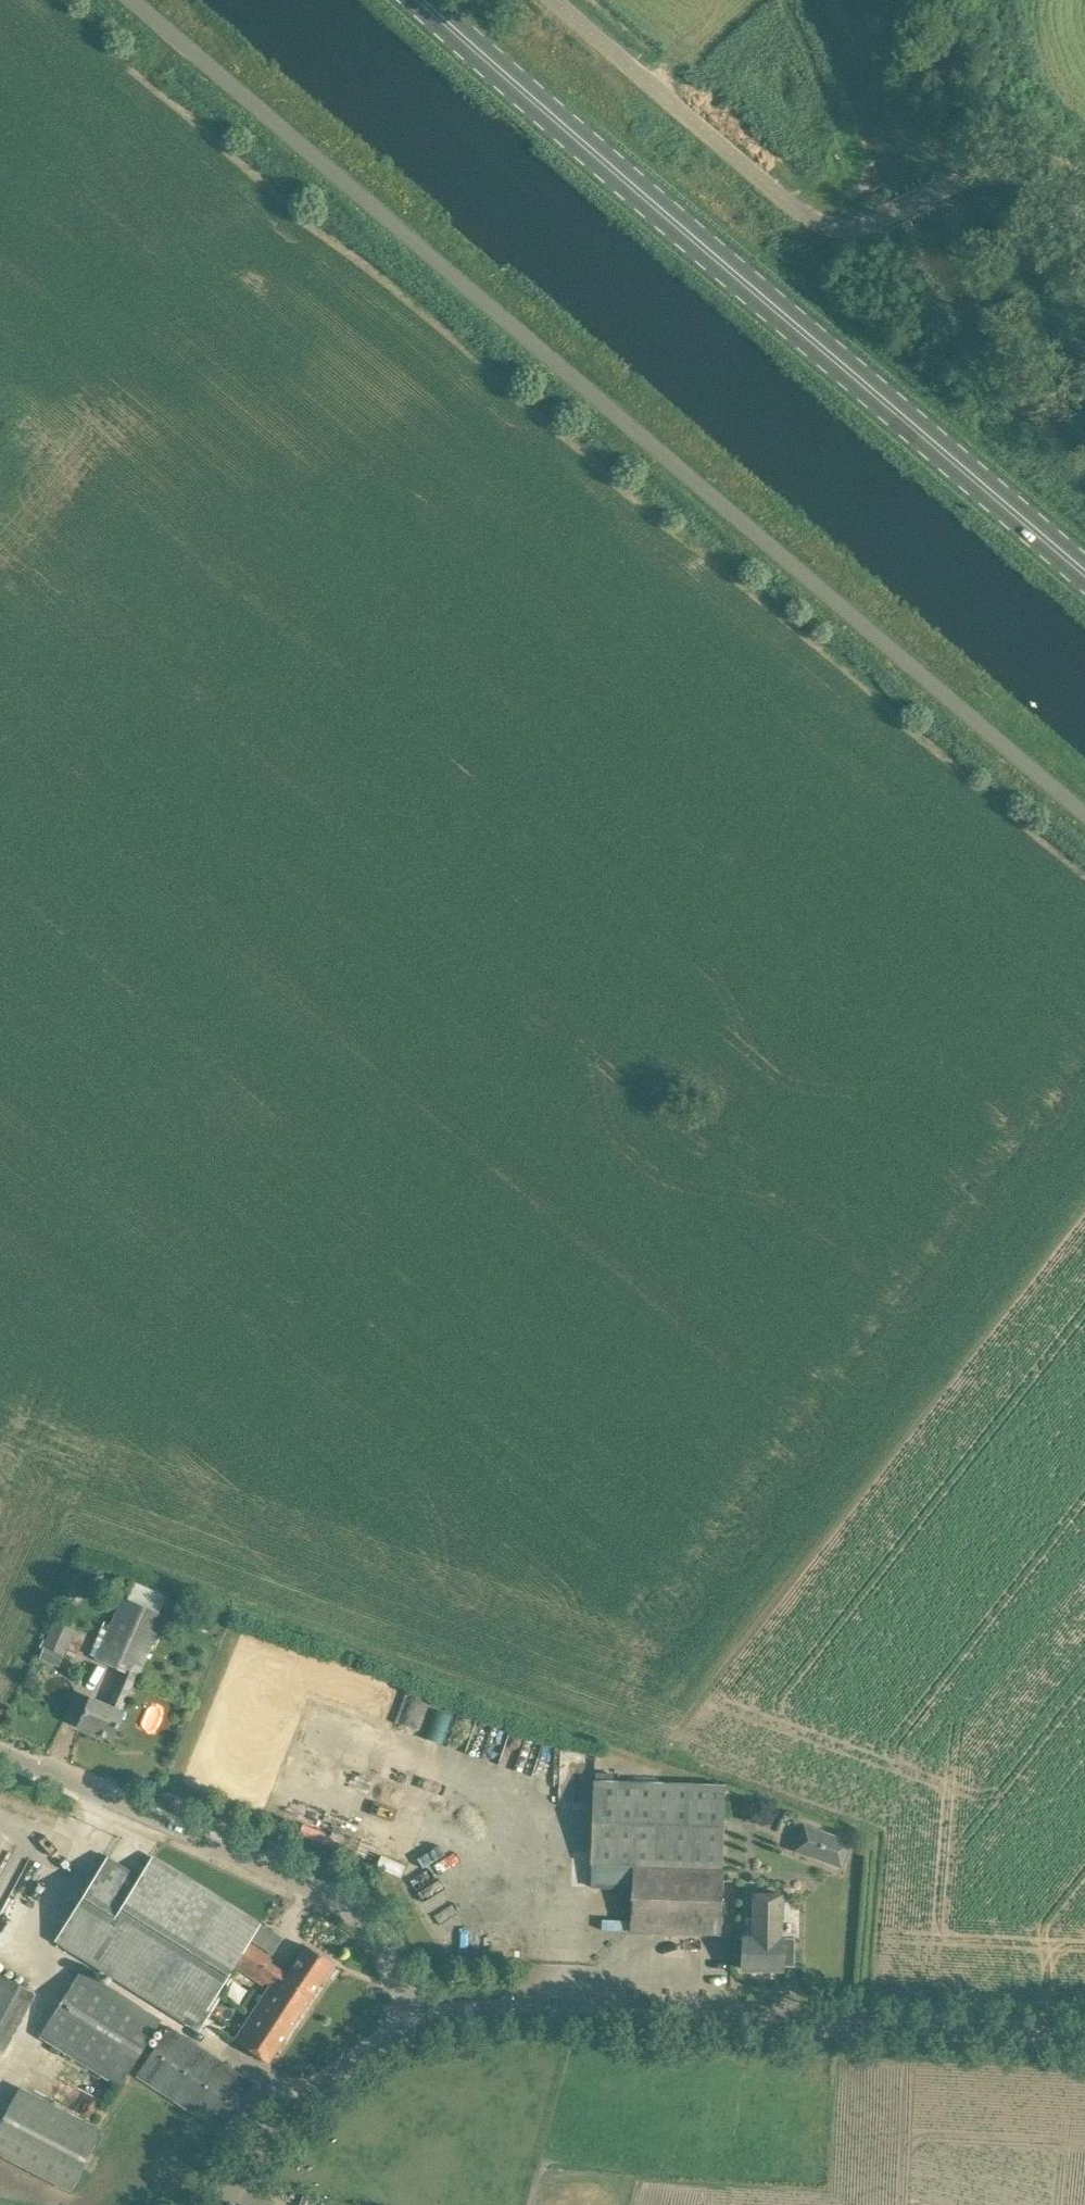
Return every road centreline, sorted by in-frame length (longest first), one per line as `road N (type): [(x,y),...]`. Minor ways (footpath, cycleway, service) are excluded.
road 1 (unclassified): [(1084,817),(129,0)]
road 2 (primary): [(1084,568),(670,221),(426,0)]
road 3 (unclassified): [(406,2025),(578,2020),(1084,2044)]
road 4 (unclassified): [(1084,234),(1031,190),(983,180),(864,228),(836,229),(796,211),(552,0)]
road 5 (unclassified): [(406,2025),(370,1933),(313,1880),(0,1756)]
road 6 (track): [(837,0),(927,165),(971,158),(1026,165),(1031,190)]
road 7 (unclassified): [(218,2204),(262,2142),(343,2064),(406,2025)]

